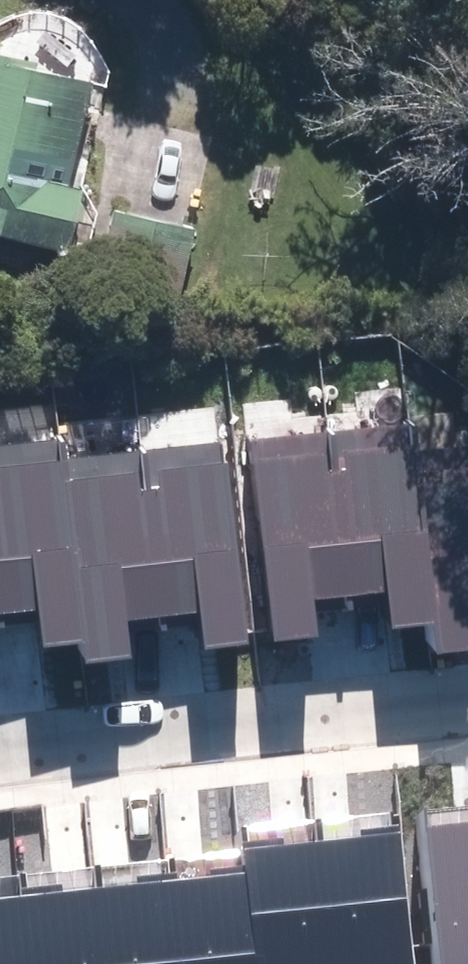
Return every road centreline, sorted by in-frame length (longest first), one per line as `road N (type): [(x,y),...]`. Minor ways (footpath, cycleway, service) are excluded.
road 1 (residential): [(467,707),(0,747)]

